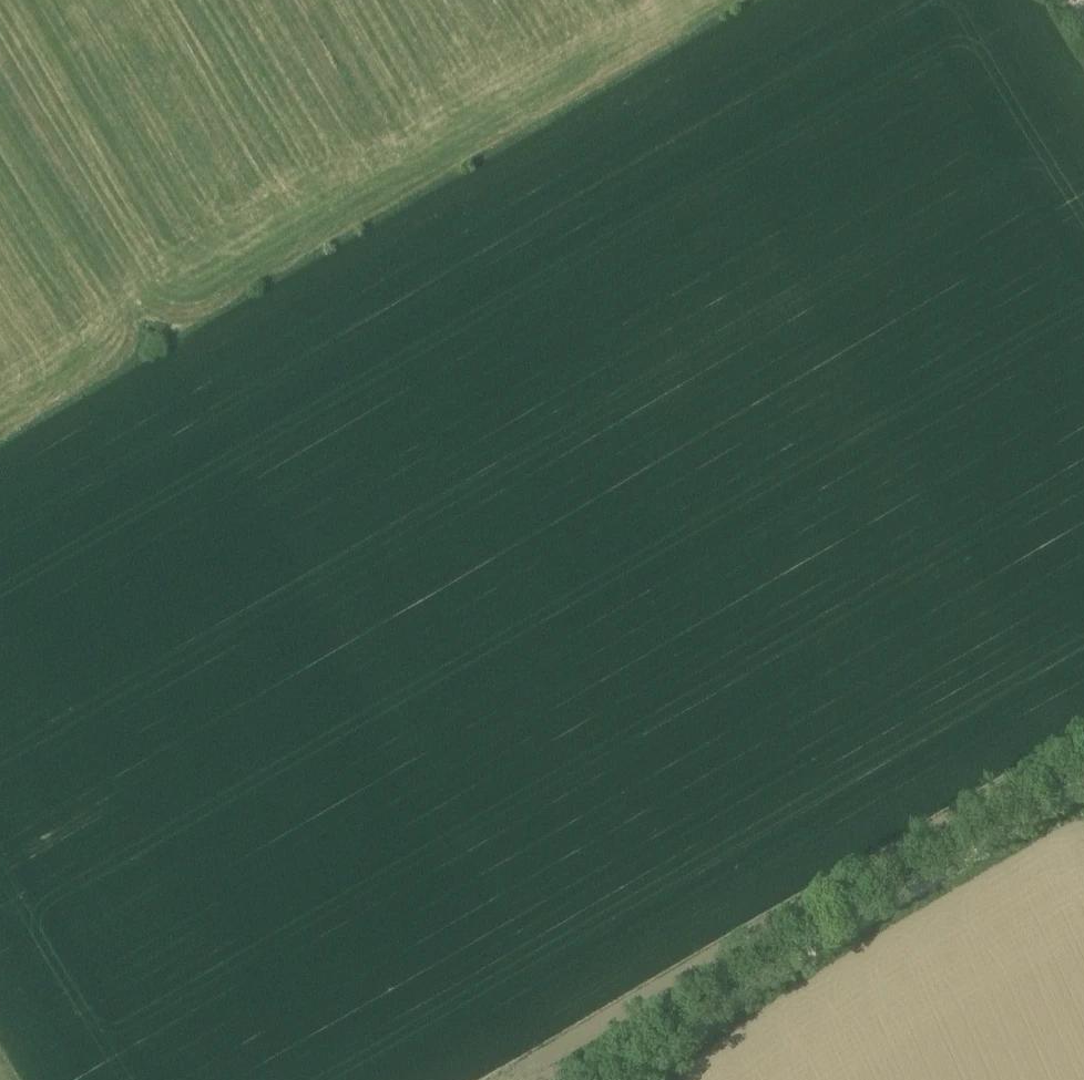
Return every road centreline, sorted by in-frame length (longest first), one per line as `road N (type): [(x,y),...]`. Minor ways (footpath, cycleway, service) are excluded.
road 1 (track): [(642,1079),(717,1008),(1083,784)]

